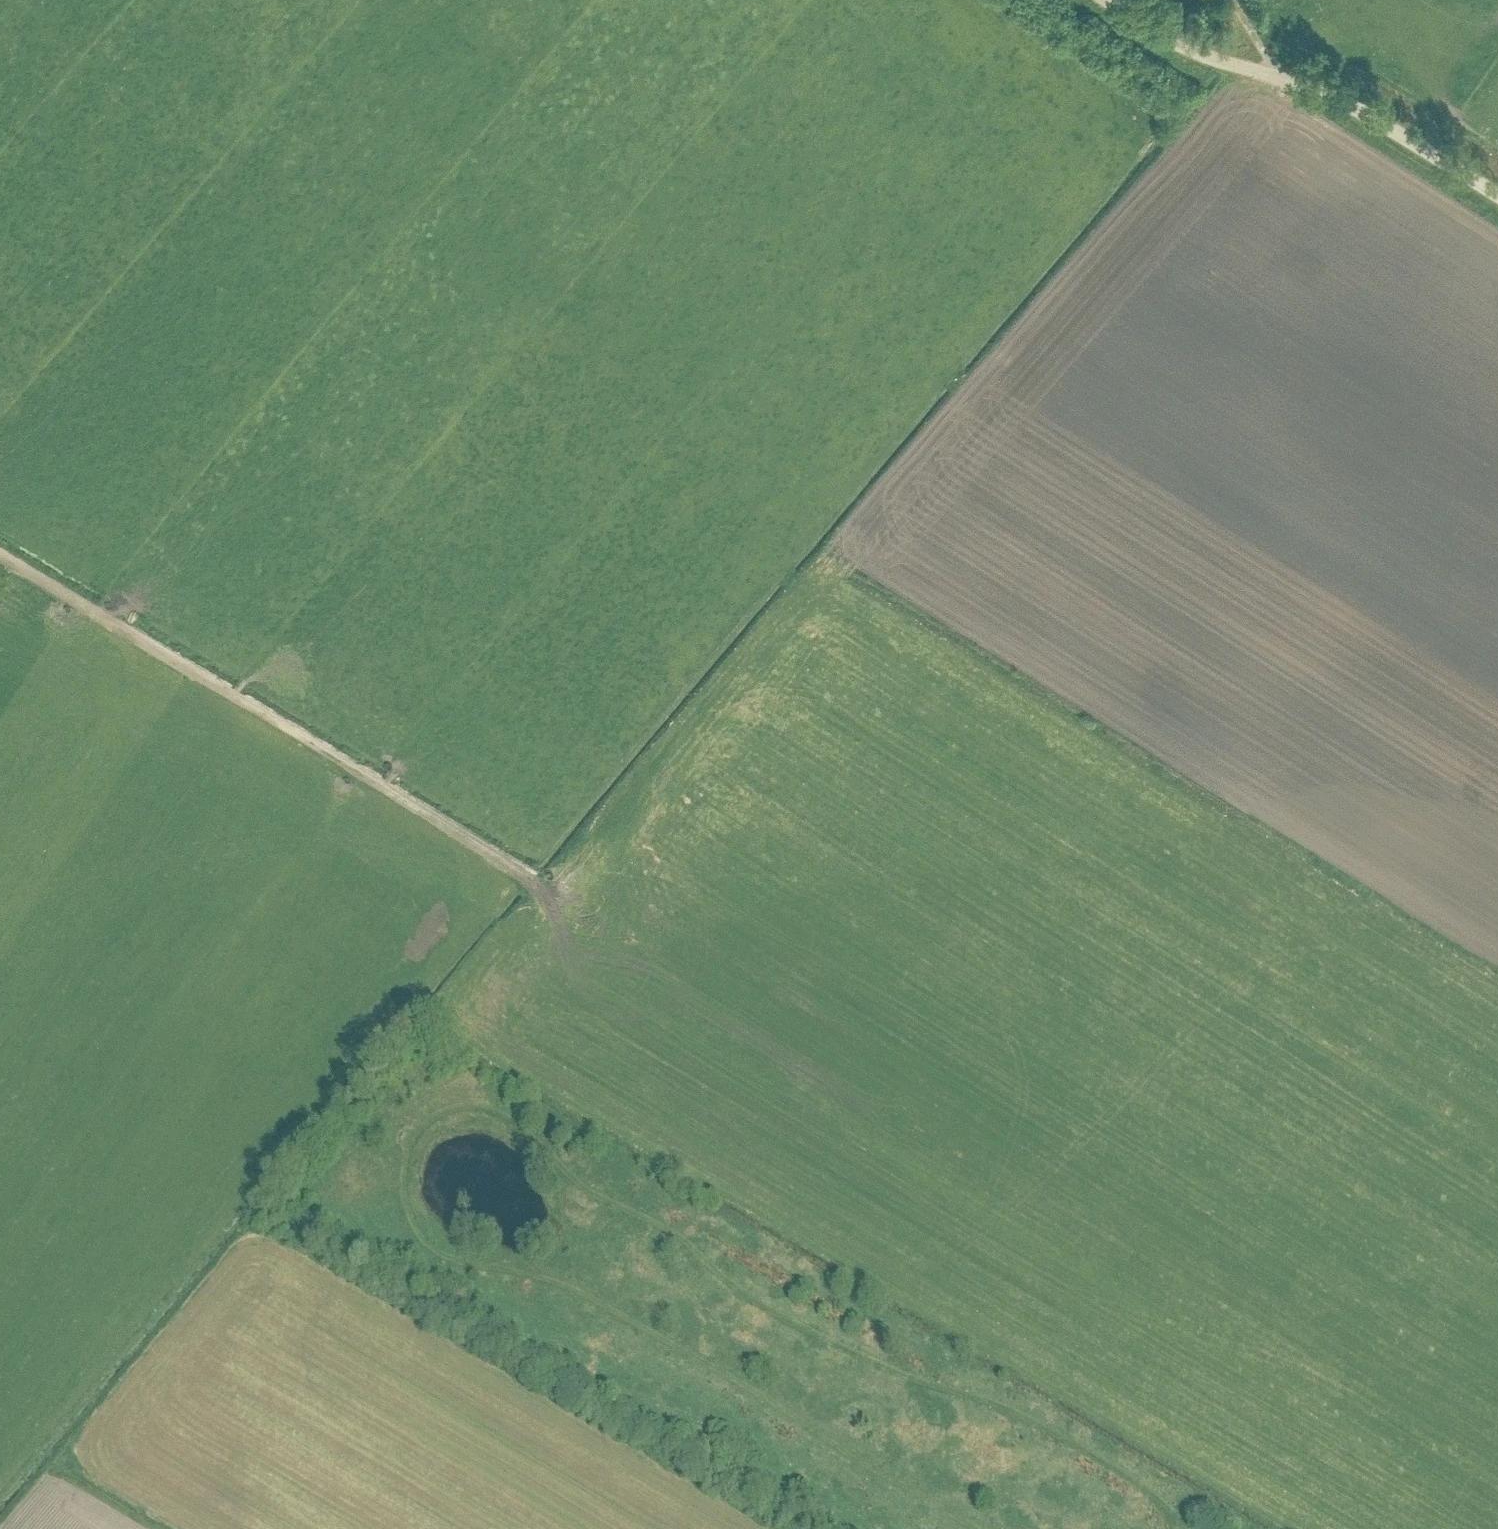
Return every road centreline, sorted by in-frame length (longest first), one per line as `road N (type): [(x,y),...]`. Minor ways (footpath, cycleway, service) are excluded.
road 1 (unclassified): [(1497,193),(1338,97),(1192,49),(1110,0)]

